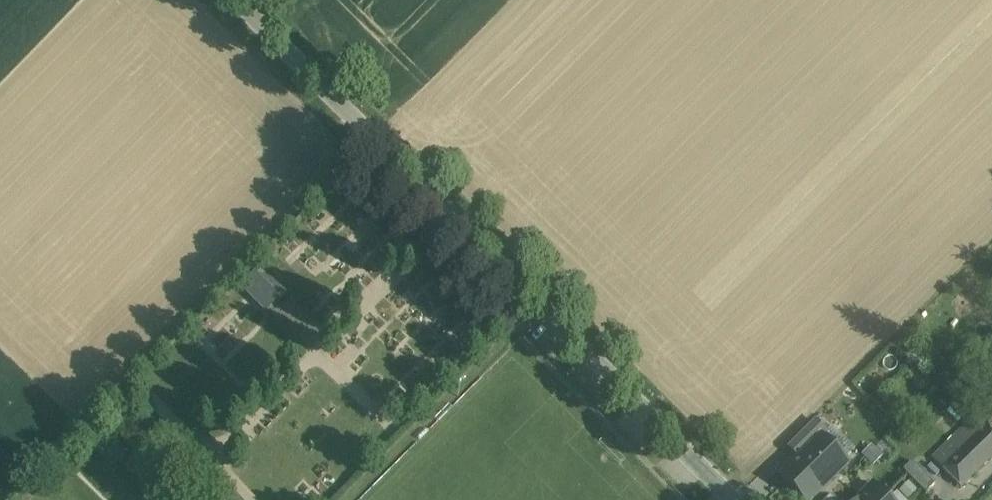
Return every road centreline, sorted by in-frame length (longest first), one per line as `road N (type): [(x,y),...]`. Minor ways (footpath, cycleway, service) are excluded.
road 1 (tertiary): [(237,0),(732,499)]

